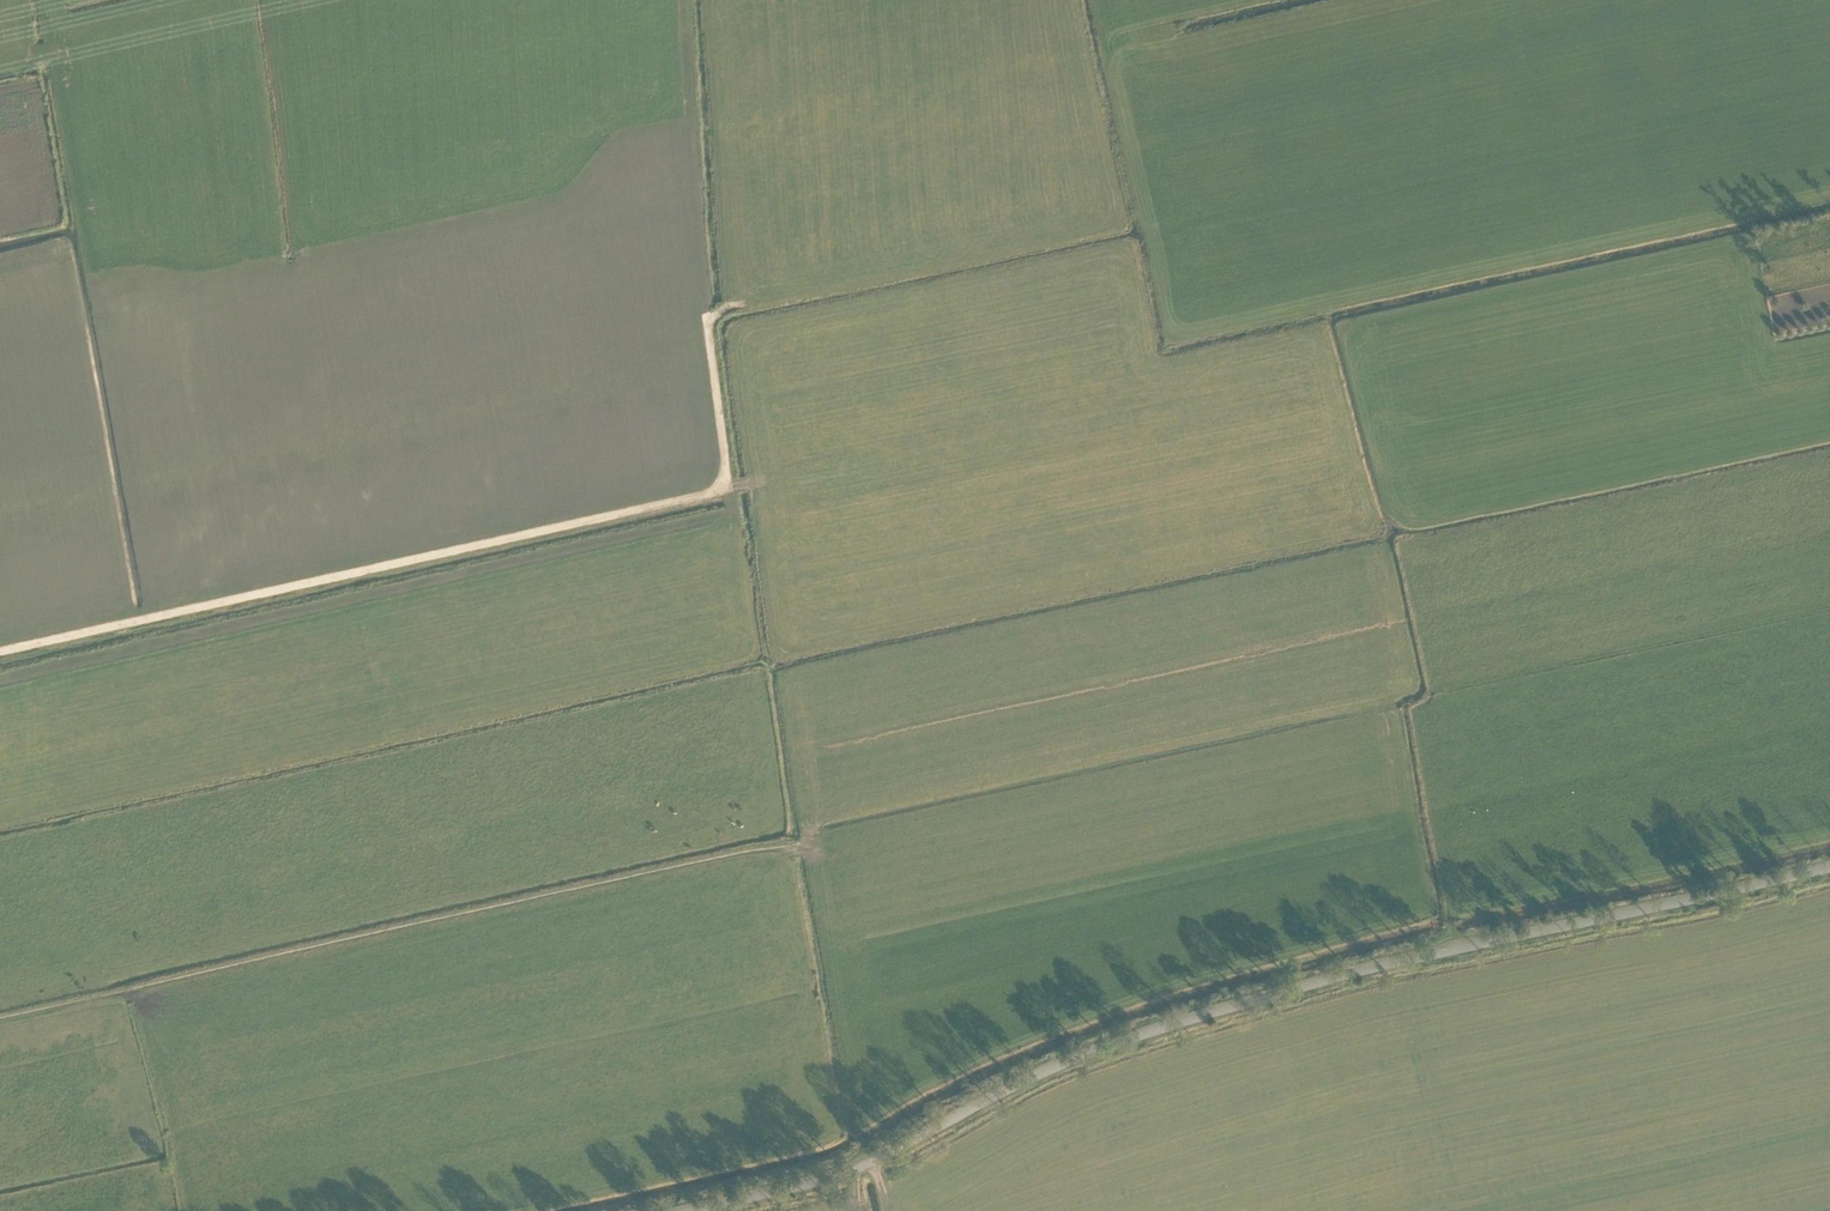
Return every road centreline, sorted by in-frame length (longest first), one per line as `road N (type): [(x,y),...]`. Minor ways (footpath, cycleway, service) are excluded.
road 1 (unclassified): [(688,1210),(843,1174),(1035,1075),(1150,1031),(1334,977),(1829,868)]

